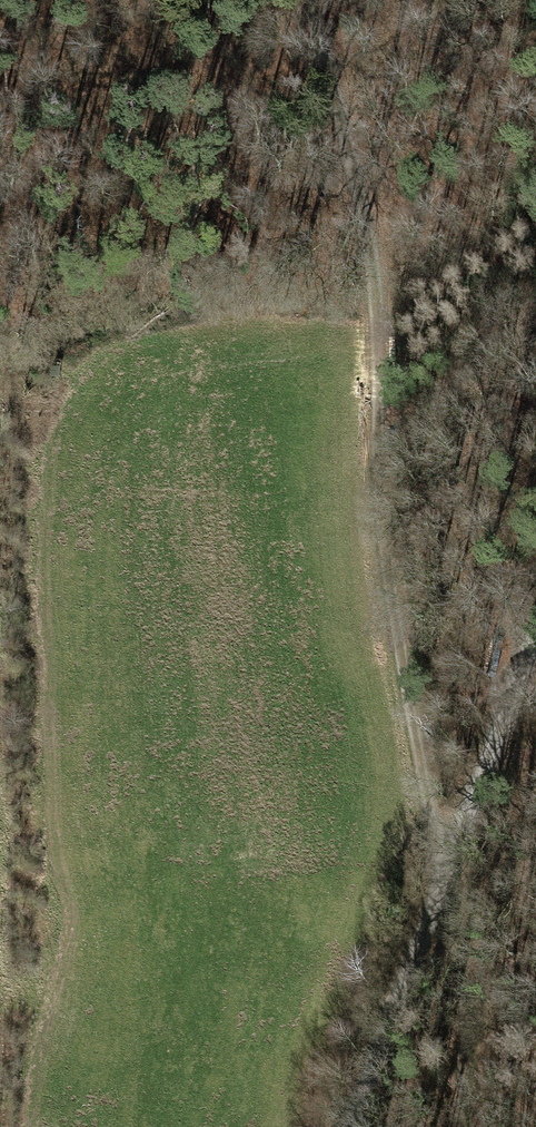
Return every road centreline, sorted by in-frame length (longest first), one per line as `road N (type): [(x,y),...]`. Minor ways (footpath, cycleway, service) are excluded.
road 1 (track): [(316,0),(372,247),(371,361),(388,562),(438,913)]
road 2 (track): [(13,1126),(23,367)]
road 3 (track): [(535,652),(438,913)]
road 4 (track): [(438,913),(350,1126)]
road 5 (track): [(438,913),(465,967),(467,1126)]

